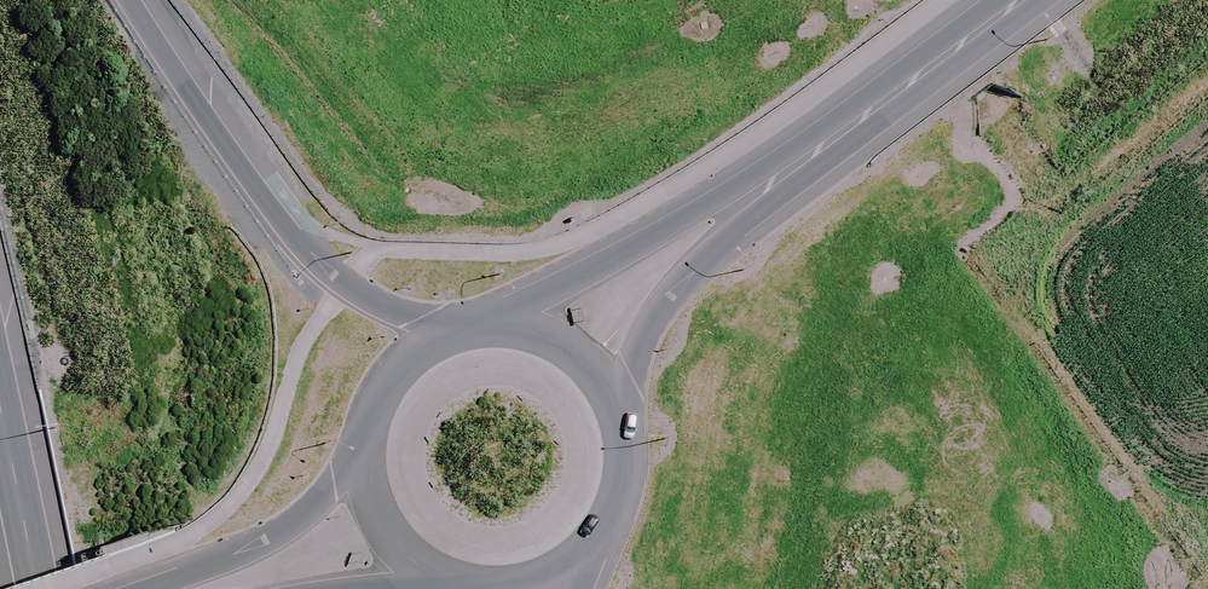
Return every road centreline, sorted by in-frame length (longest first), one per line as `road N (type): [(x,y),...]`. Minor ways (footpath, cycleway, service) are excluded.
road 1 (motorway): [(131,0),(286,234),(374,297),(443,330)]
road 2 (track): [(914,0),(1056,194),(1207,77)]
road 3 (primary): [(474,321),(560,290),(688,214),(782,176)]
road 4 (primary): [(782,176),(653,315),(629,432)]
road 5 (primary): [(103,588),(270,535),(320,496),(360,441)]
road 6 (primary): [(782,176),(1018,0)]
road 7 (primary): [(474,321),(516,321),(556,334),(590,358),(615,392),(629,432)]
road 8 (motorway): [(0,411),(37,588)]
road 9 (primary): [(444,580),(407,558),(378,525),(362,484),(360,441)]
road 10 (primary): [(360,441),(386,374),(443,330)]
road 11 (primary): [(629,432),(629,472),(618,511),(596,545)]

